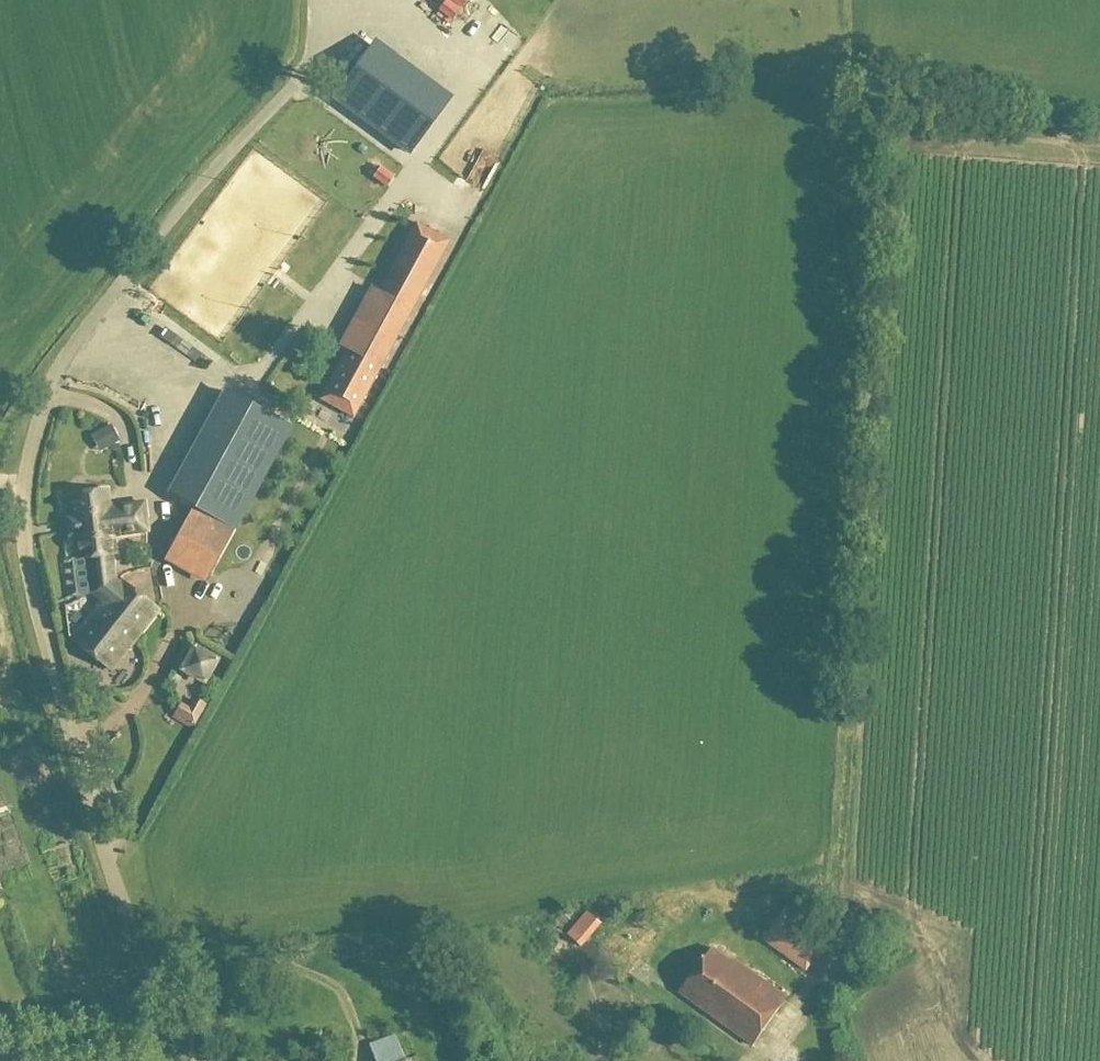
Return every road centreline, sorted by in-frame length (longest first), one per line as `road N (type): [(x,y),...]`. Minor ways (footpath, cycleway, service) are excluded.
road 1 (unclassified): [(196,1060),(120,905),(60,709),(23,540),(26,481),(46,399),(68,354),(296,92),(311,64),(316,0)]

